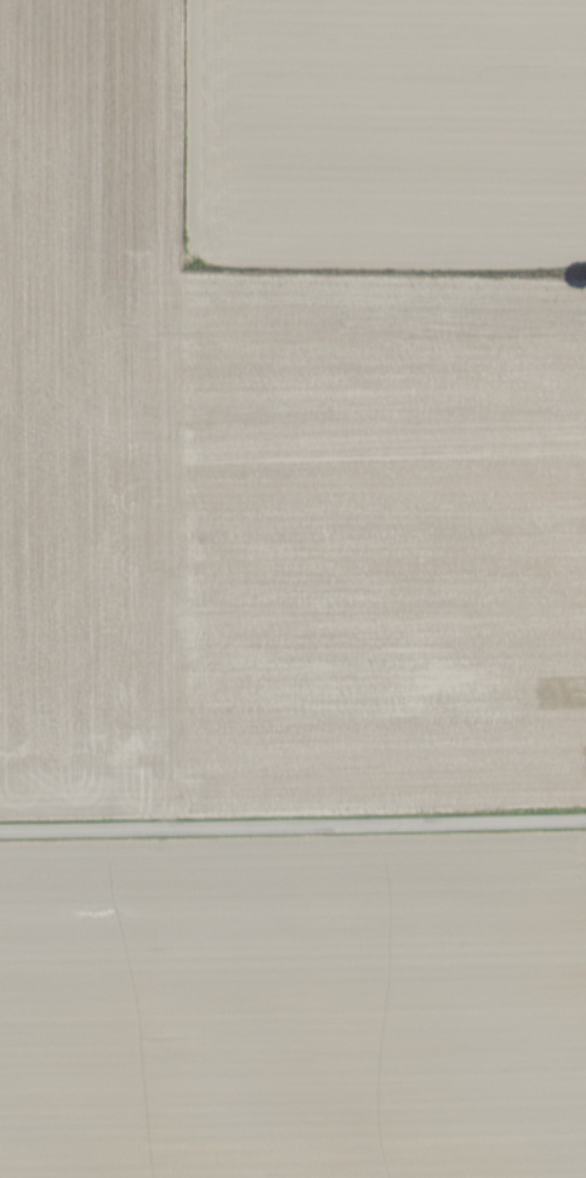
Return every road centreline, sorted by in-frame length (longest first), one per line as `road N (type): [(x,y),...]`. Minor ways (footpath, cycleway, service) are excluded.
road 1 (residential): [(0,830),(585,823)]

